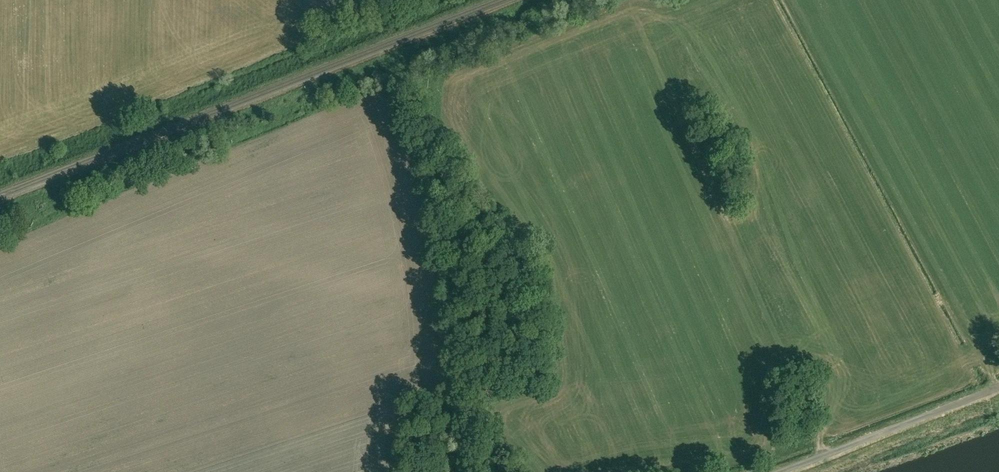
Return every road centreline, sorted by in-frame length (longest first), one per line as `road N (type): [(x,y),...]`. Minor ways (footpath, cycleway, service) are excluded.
road 1 (track): [(998,390),(783,471)]

